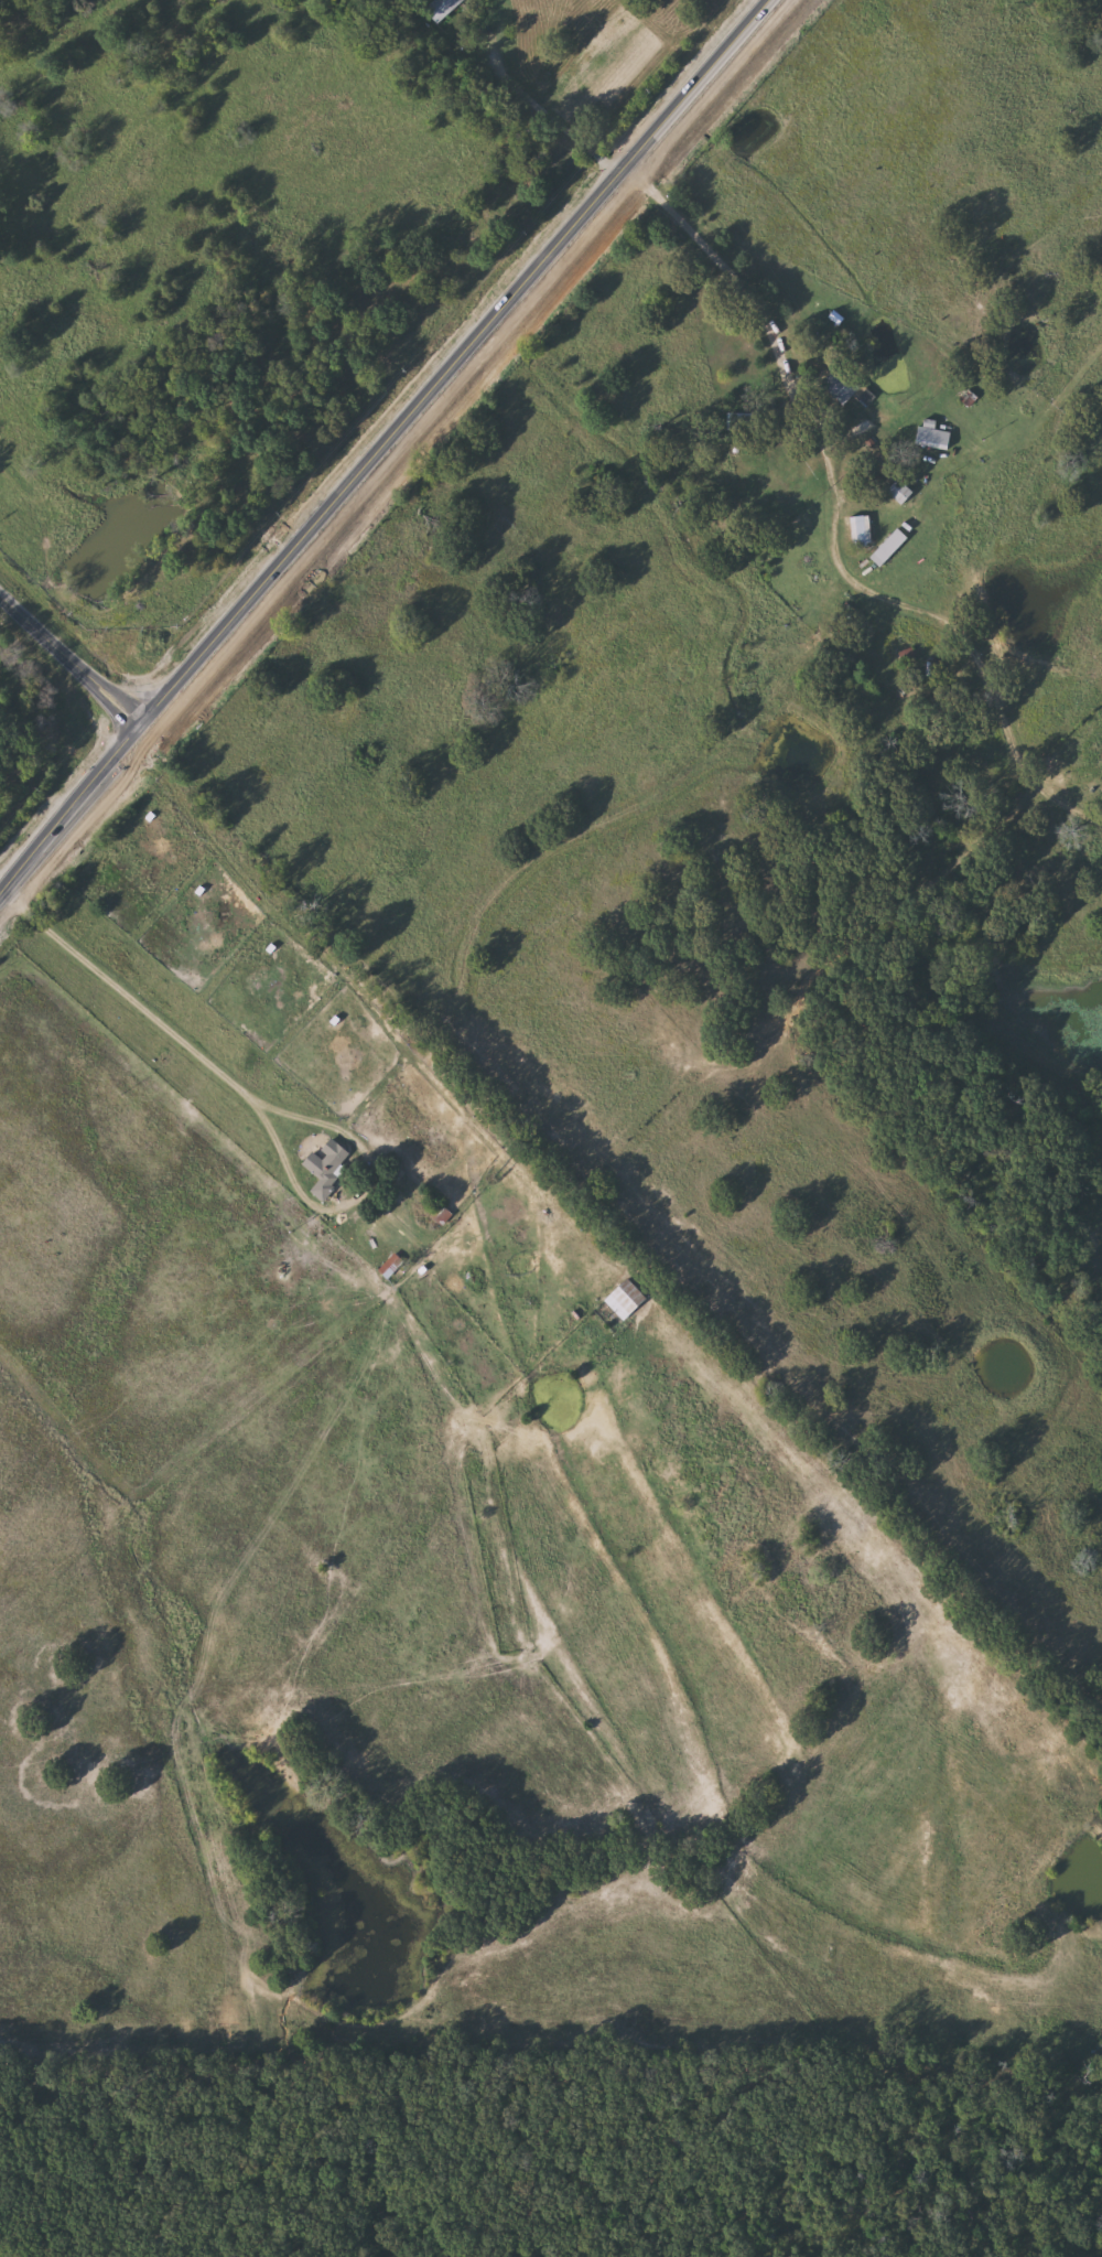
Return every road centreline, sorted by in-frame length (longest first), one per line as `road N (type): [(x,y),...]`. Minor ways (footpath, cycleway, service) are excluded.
road 1 (primary): [(0,887),(780,0)]
road 2 (residential): [(516,53),(559,115),(662,196),(759,301),(825,445),(842,567),(873,592),(962,634),(1011,734)]
road 3 (tertiary): [(0,590),(147,726)]

